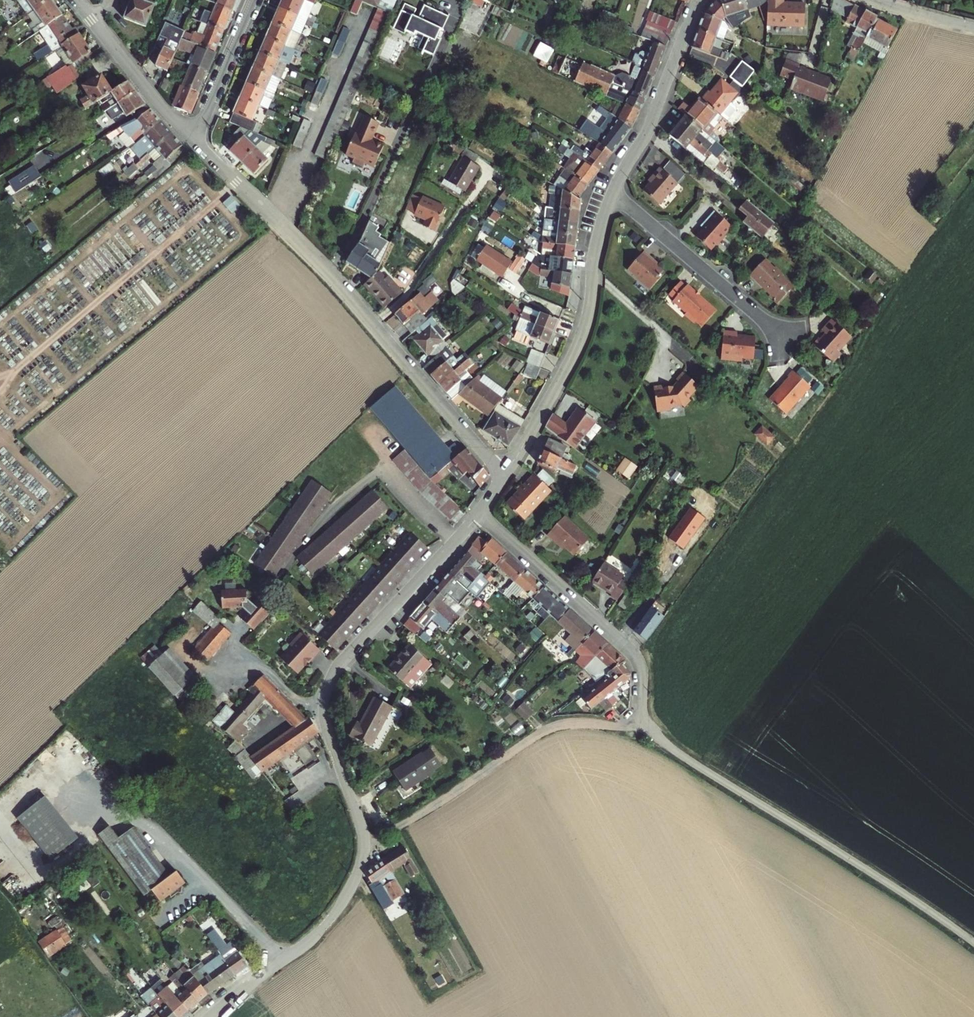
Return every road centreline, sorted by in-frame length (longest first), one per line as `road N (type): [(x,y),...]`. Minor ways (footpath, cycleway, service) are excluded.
road 1 (residential): [(973,943),(654,734),(641,713),(635,658),(479,514)]
road 2 (track): [(0,325),(184,173),(197,174),(244,234),(0,443)]
road 3 (residential): [(212,1016),(314,937),(353,882),(362,831),(327,732),(325,689),(344,657),(456,541)]
road 4 (residential): [(504,475),(194,139)]
road 5 (track): [(362,853),(548,727),(645,721)]
road 6 (track): [(0,392),(236,181)]
road 7 (residential): [(612,193),(595,242),(585,330),(504,475)]
road 8 (residential): [(456,541),(385,469),(330,510),(282,572)]
road 9 (residential): [(612,193),(784,339)]
road 10 (residential): [(700,0),(651,125),(612,193)]
road 11 (residential): [(194,139),(76,0)]
road 12 (track): [(0,436),(56,493),(16,540),(0,535)]
road 13 (residential): [(194,139),(255,0)]

